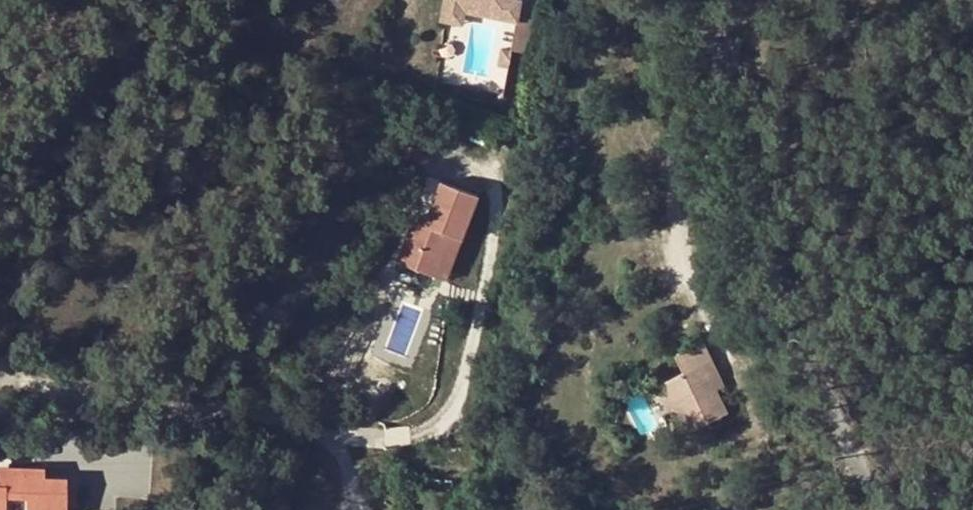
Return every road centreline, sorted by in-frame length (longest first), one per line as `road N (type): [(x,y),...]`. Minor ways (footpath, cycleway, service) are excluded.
road 1 (unclassified): [(696,0),(725,55),(827,406),(886,509)]

